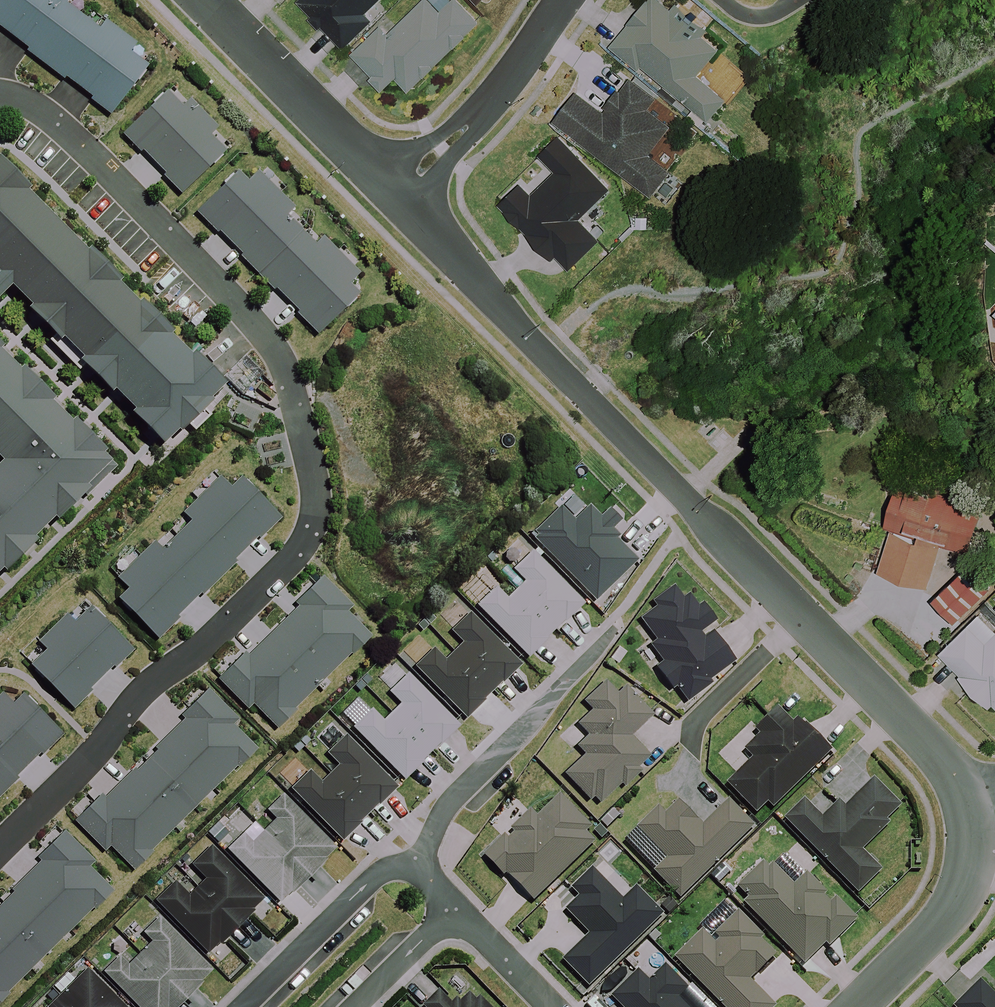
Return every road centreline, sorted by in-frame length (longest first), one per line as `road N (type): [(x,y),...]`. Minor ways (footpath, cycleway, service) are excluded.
road 1 (residential): [(802,621),(402,195)]
road 2 (residential): [(424,875),(432,831),(455,791),(617,629)]
road 3 (residential): [(402,195),(203,0)]
road 4 (residential): [(564,0),(491,103),(402,195)]
road 5 (residential): [(965,803),(941,761),(802,621)]
road 6 (residential): [(860,1006),(930,937),(965,885),(965,803)]
road 7 (residential): [(247,1006),(378,878),(409,868),(424,875)]
road 8 (residential): [(690,747),(698,720),(802,621)]
road 9 (residential): [(460,913),(362,1006)]
road 10 (residential): [(549,1006),(460,913)]

